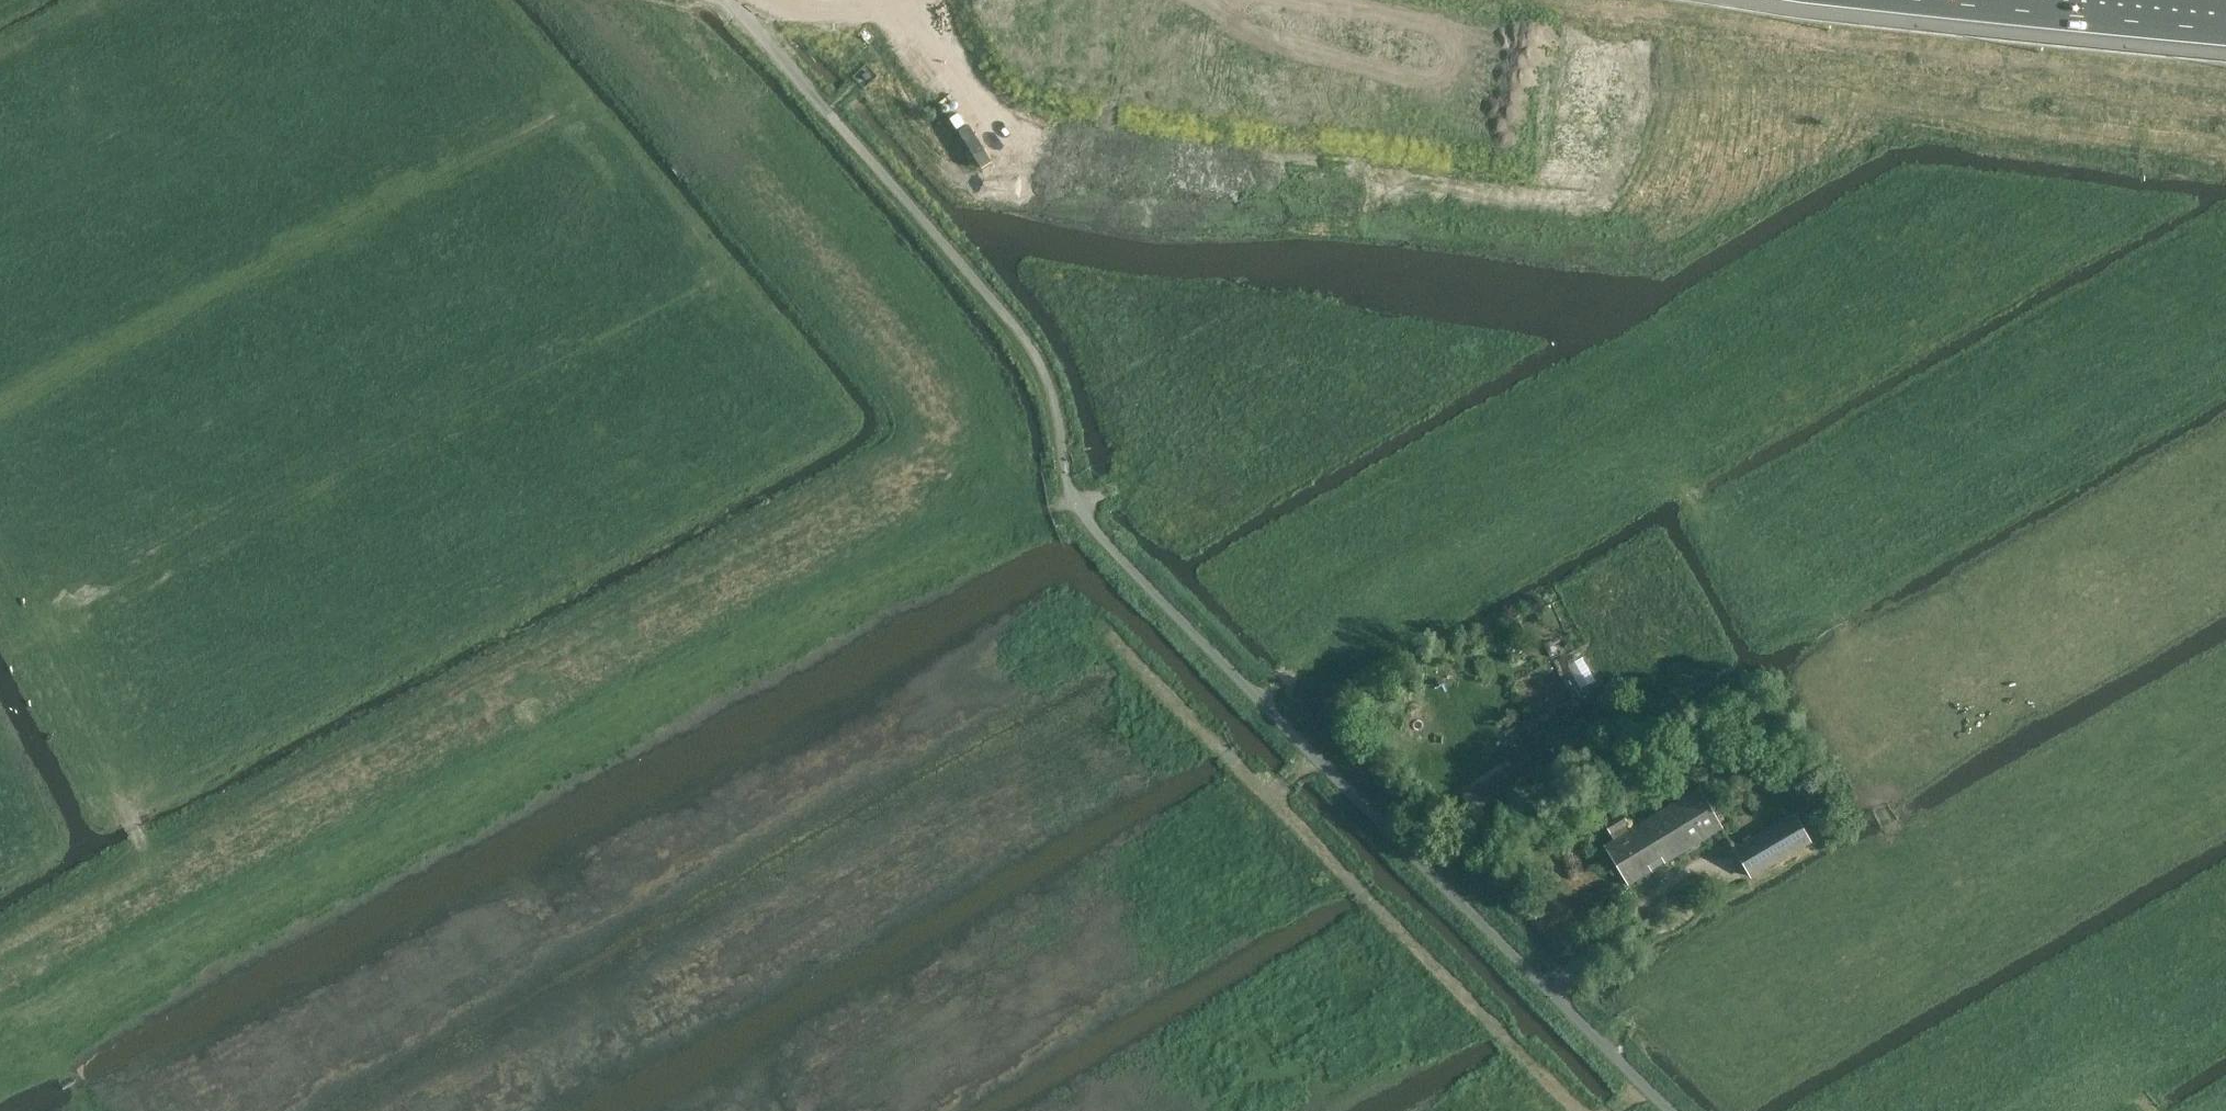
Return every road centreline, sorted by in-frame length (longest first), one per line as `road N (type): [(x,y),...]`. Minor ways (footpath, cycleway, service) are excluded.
road 1 (residential): [(1669,1110),(1157,597),(1078,505),(1063,441)]

